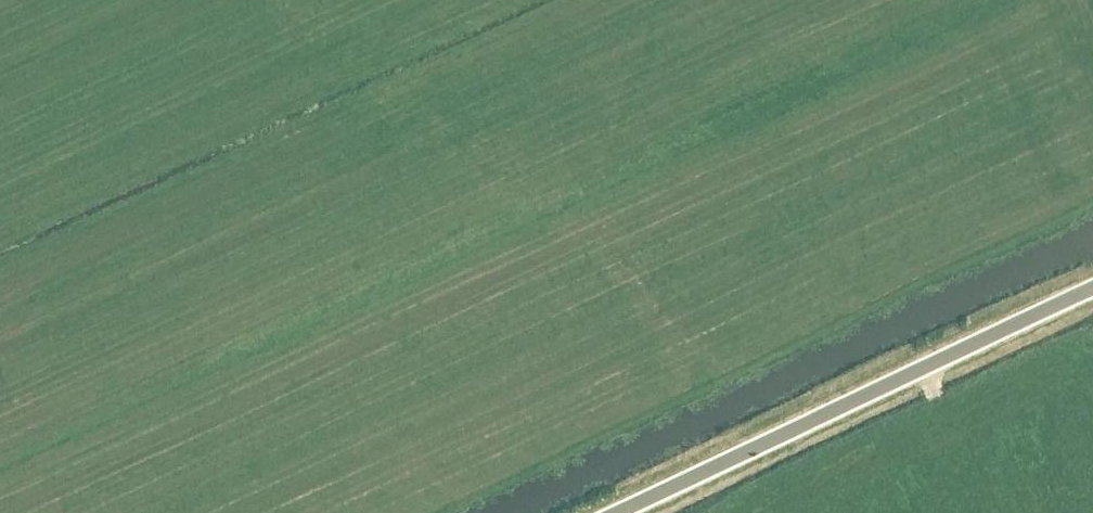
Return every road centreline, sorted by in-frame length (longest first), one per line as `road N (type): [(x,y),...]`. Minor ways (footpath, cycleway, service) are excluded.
road 1 (unclassified): [(609,512),(1092,287)]

